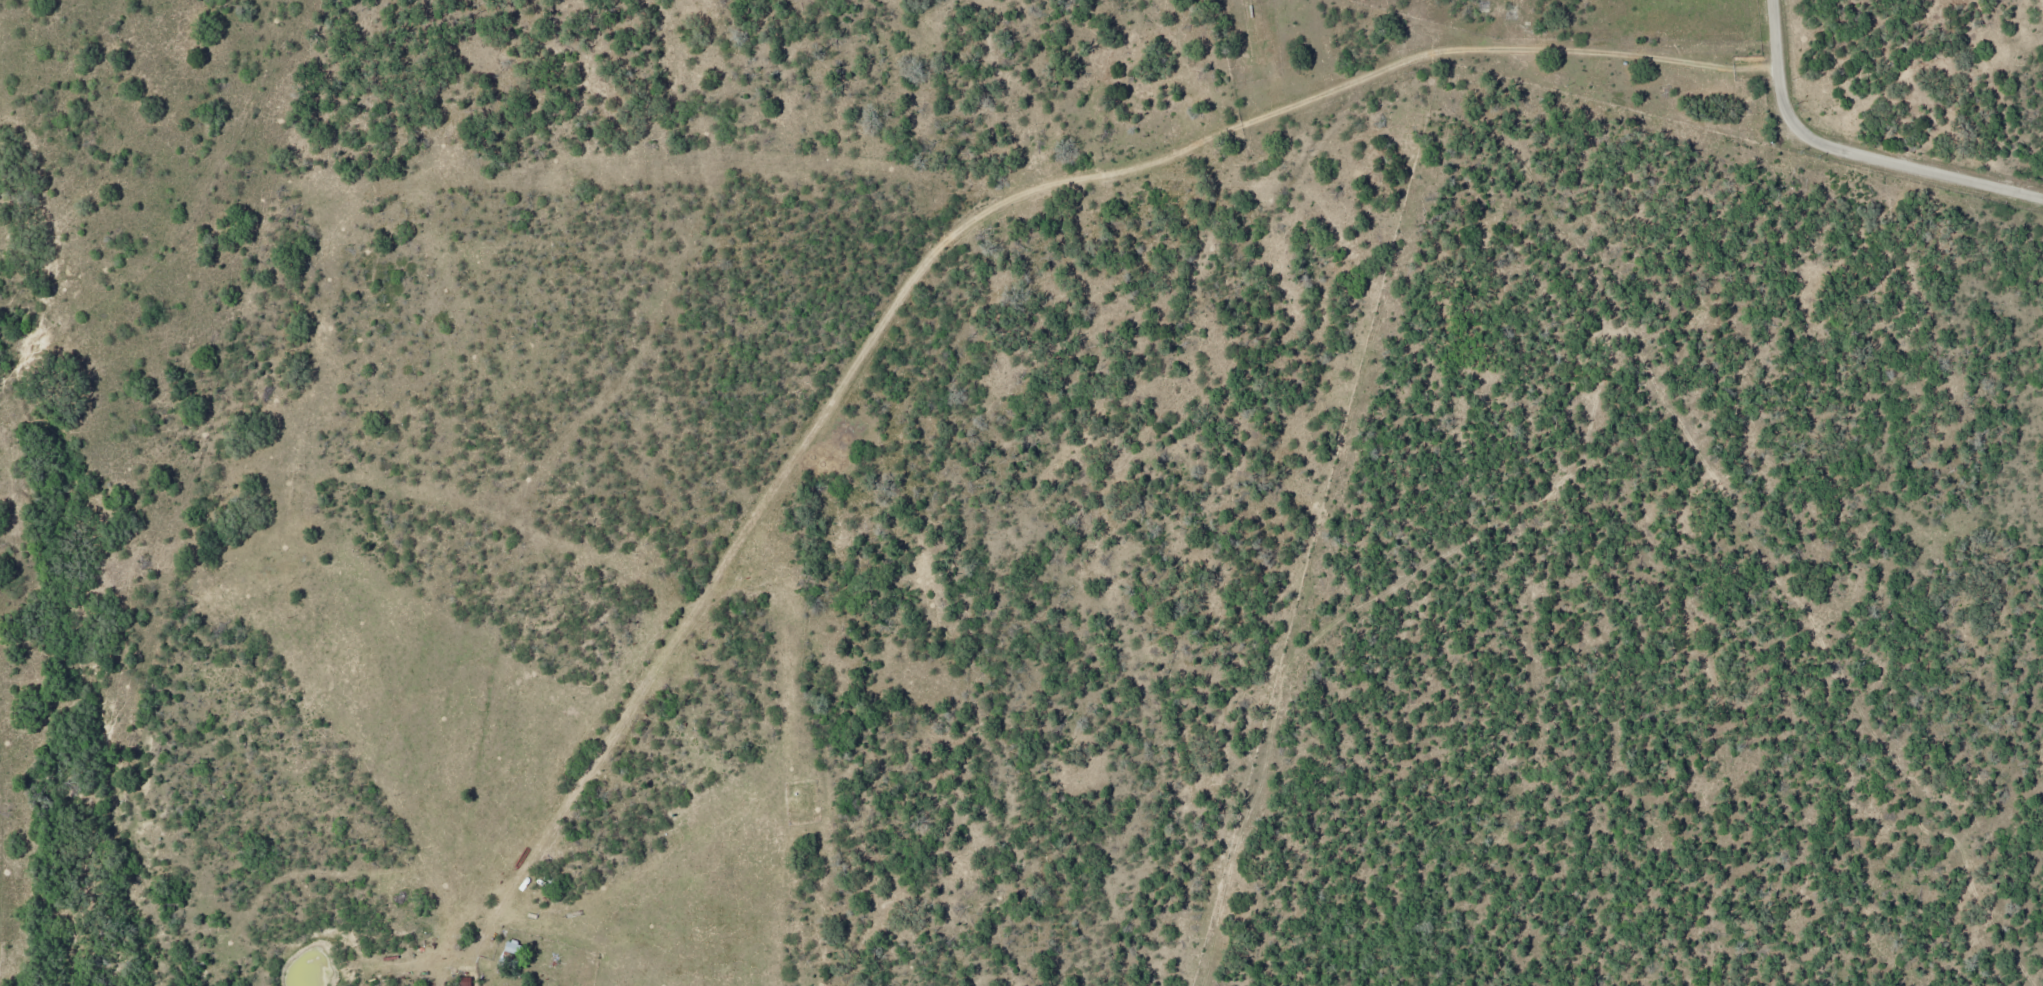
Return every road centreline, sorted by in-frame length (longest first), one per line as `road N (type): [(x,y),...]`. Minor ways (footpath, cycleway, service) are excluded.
road 1 (residential): [(2042,201),(1808,138),(1783,91),(1775,0)]

